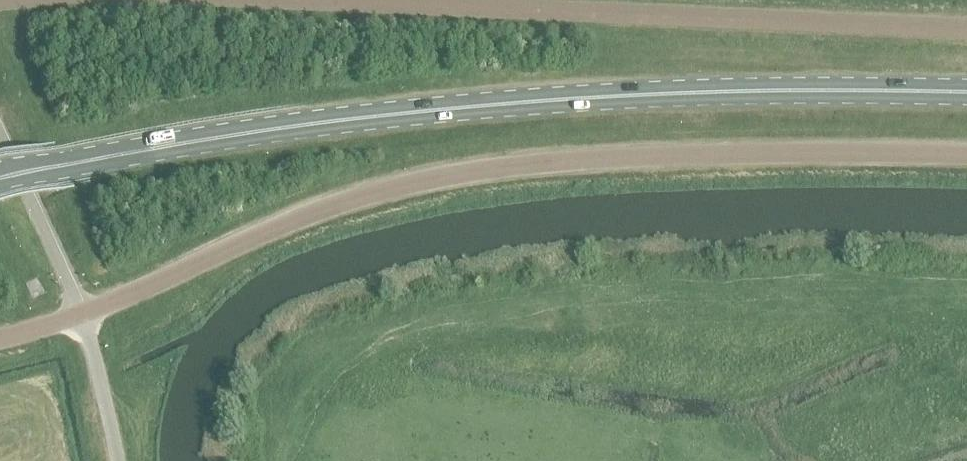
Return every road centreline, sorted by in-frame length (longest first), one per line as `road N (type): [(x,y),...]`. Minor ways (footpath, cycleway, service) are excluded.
road 1 (primary): [(0,179),(320,121),(476,106),(756,92),(966,93)]
road 2 (unclassified): [(79,315),(322,207),(458,173),(610,158),(966,156)]
road 3 (unclassified): [(263,0),(966,29)]
road 4 (unclassified): [(117,460),(79,315)]

